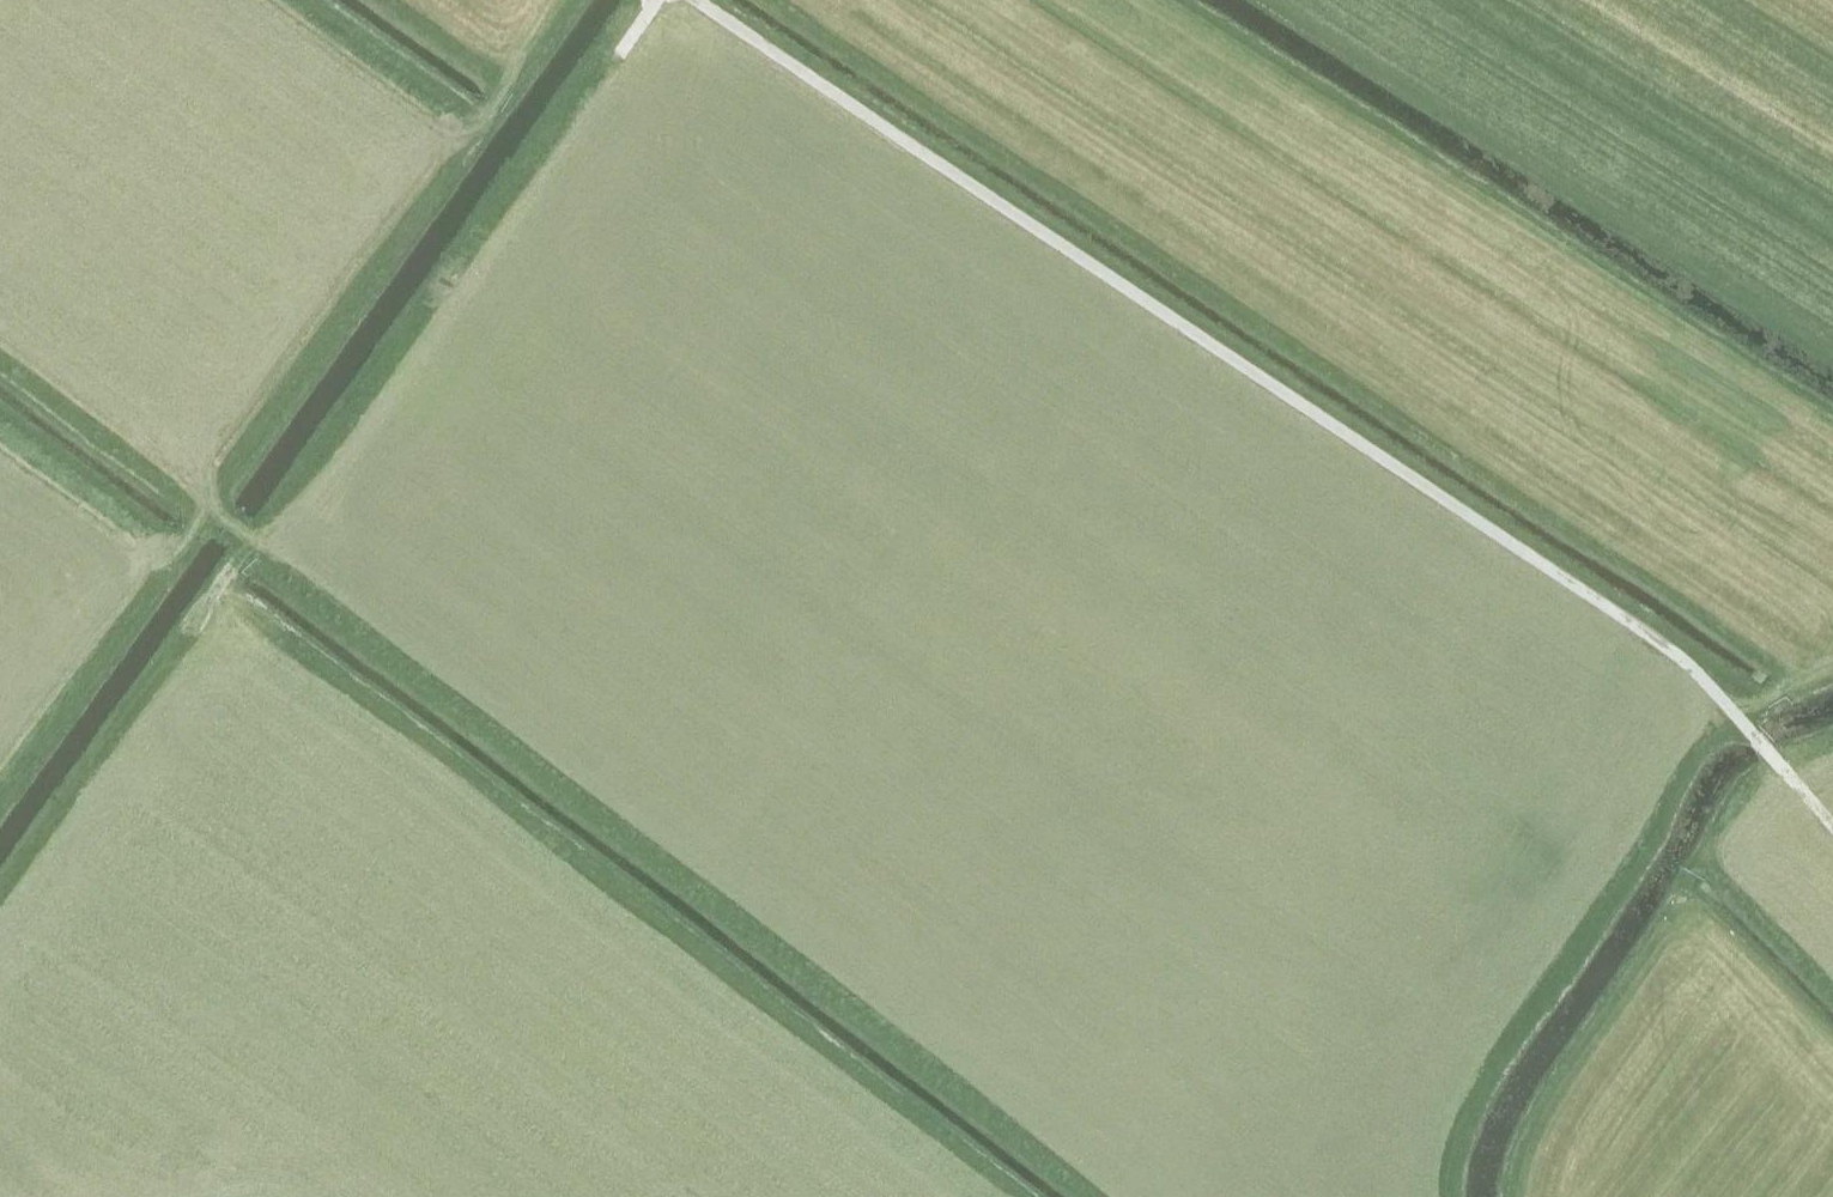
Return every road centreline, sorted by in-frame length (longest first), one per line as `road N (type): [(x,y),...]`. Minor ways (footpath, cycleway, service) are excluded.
road 1 (track): [(1832,825),(1666,646),(695,0)]

